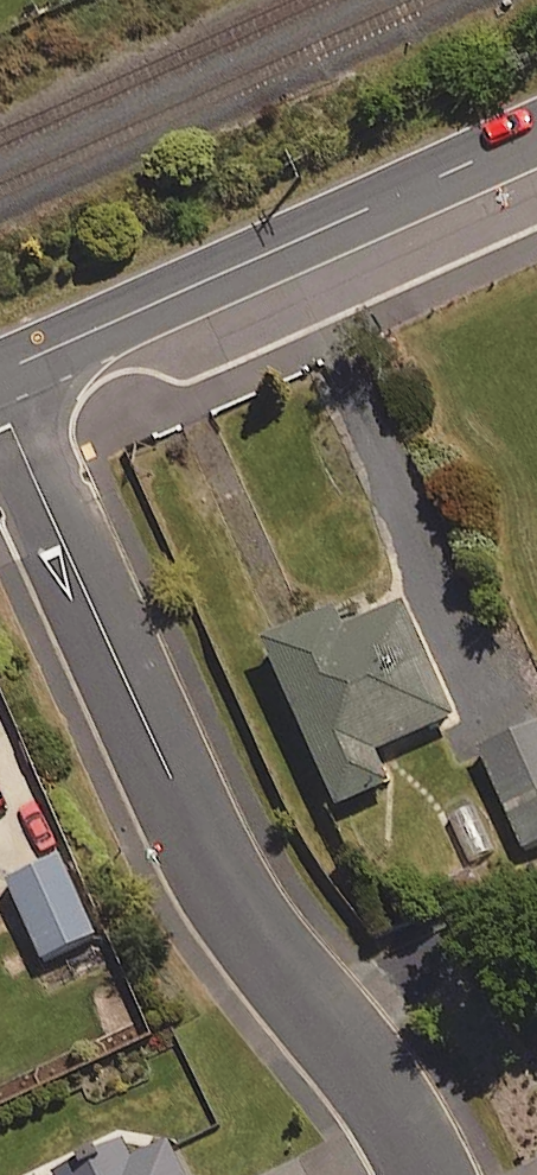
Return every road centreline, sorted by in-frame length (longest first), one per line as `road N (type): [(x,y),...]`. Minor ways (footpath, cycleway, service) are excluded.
road 1 (residential): [(0,405),(200,850),(242,925),(397,1121),(423,1174)]
road 2 (tertiary): [(0,372),(536,132)]

